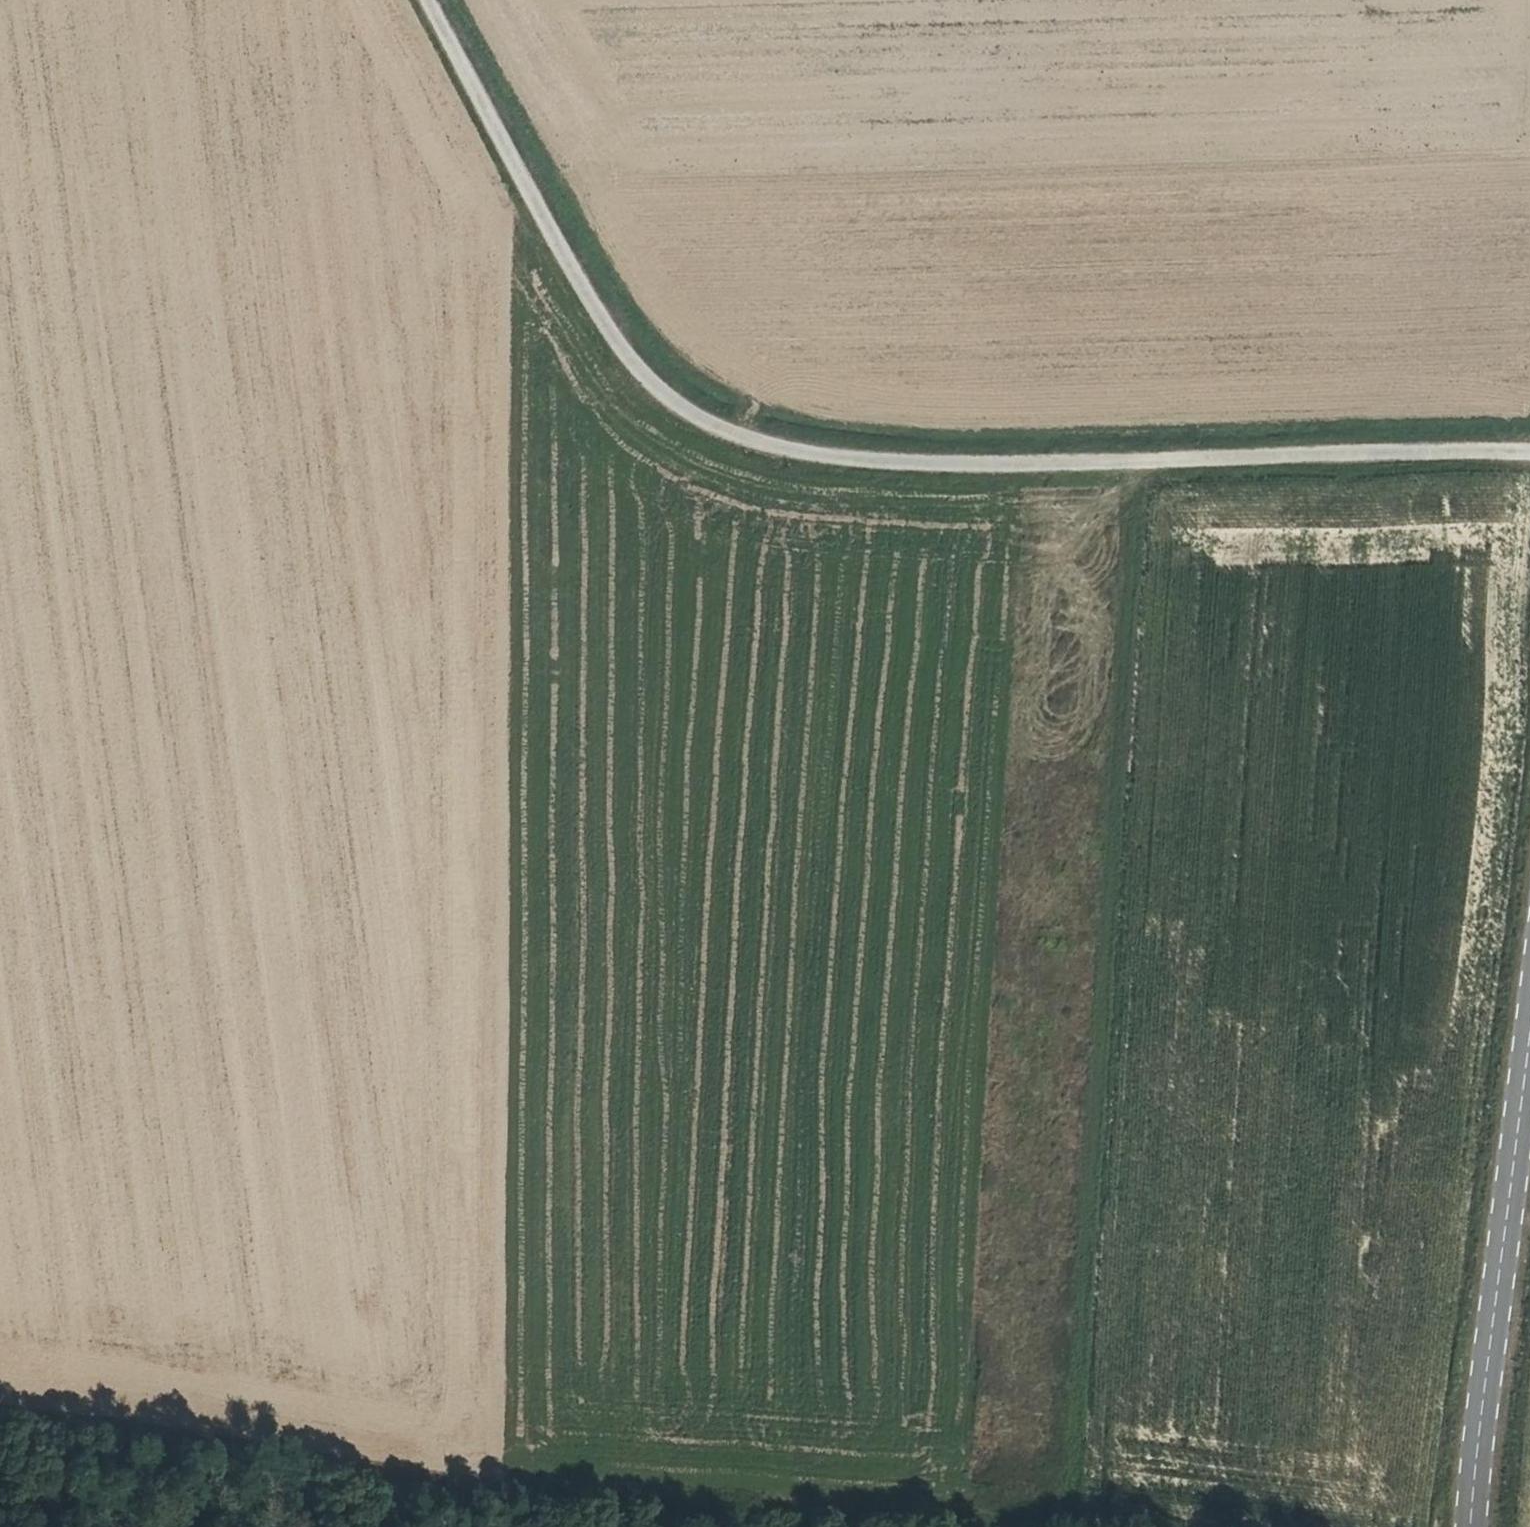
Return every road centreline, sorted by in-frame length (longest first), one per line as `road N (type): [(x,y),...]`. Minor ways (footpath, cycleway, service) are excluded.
road 1 (residential): [(1529,451),(872,461),(711,422),(646,373),(611,324),(426,0)]
road 2 (tertiary): [(1475,1526),(1529,1042)]

